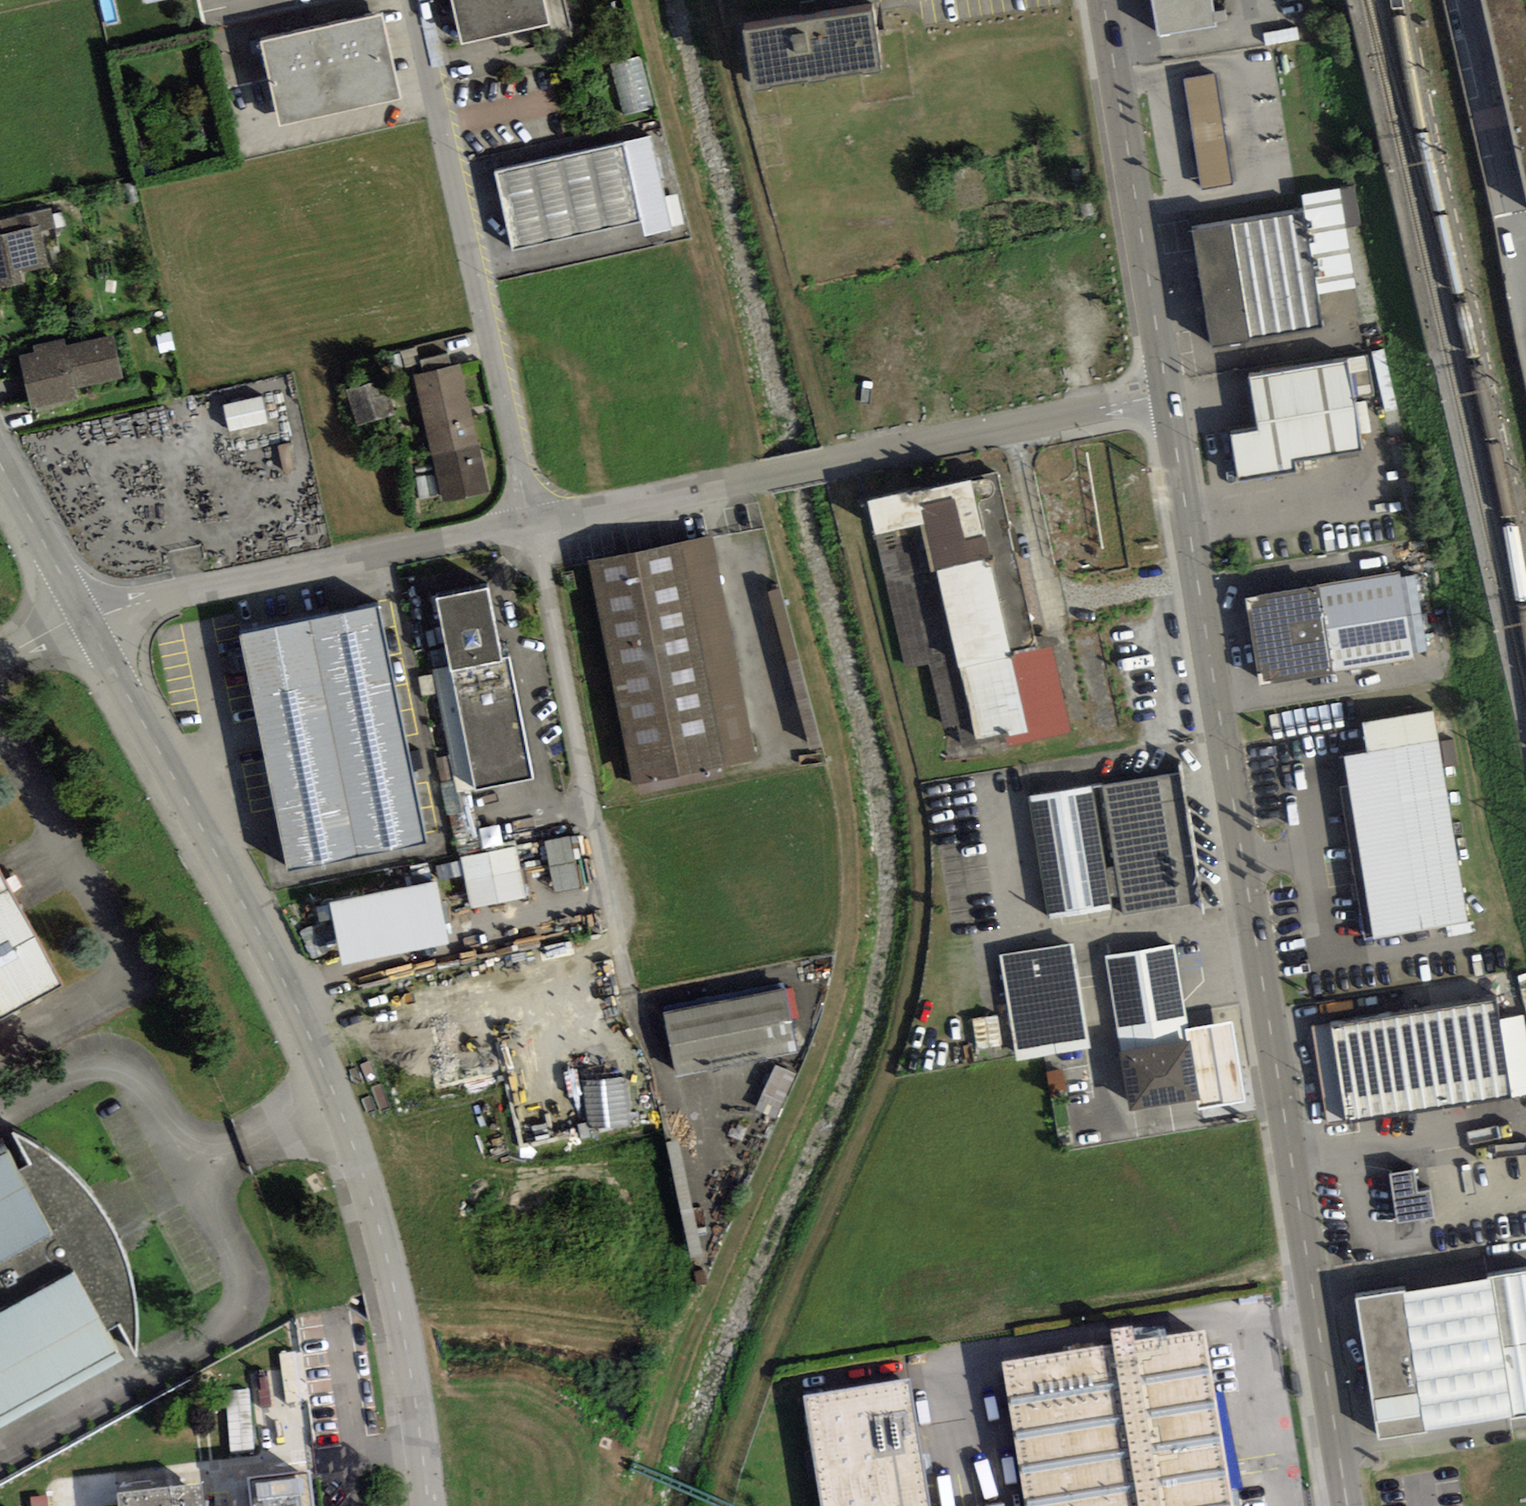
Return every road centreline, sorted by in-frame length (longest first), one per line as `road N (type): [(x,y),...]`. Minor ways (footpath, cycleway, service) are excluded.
road 1 (primary): [(1347,1505),(1167,398)]
road 2 (unclassified): [(430,1505),(397,1302),(354,1143),(269,947),(83,613)]
road 3 (residential): [(1167,398),(531,524)]
road 4 (residential): [(531,524),(413,0)]
road 5 (residential): [(531,524),(83,613)]
road 6 (primary): [(1167,398),(1103,0)]
road 7 (unclassified): [(83,613),(0,460)]

